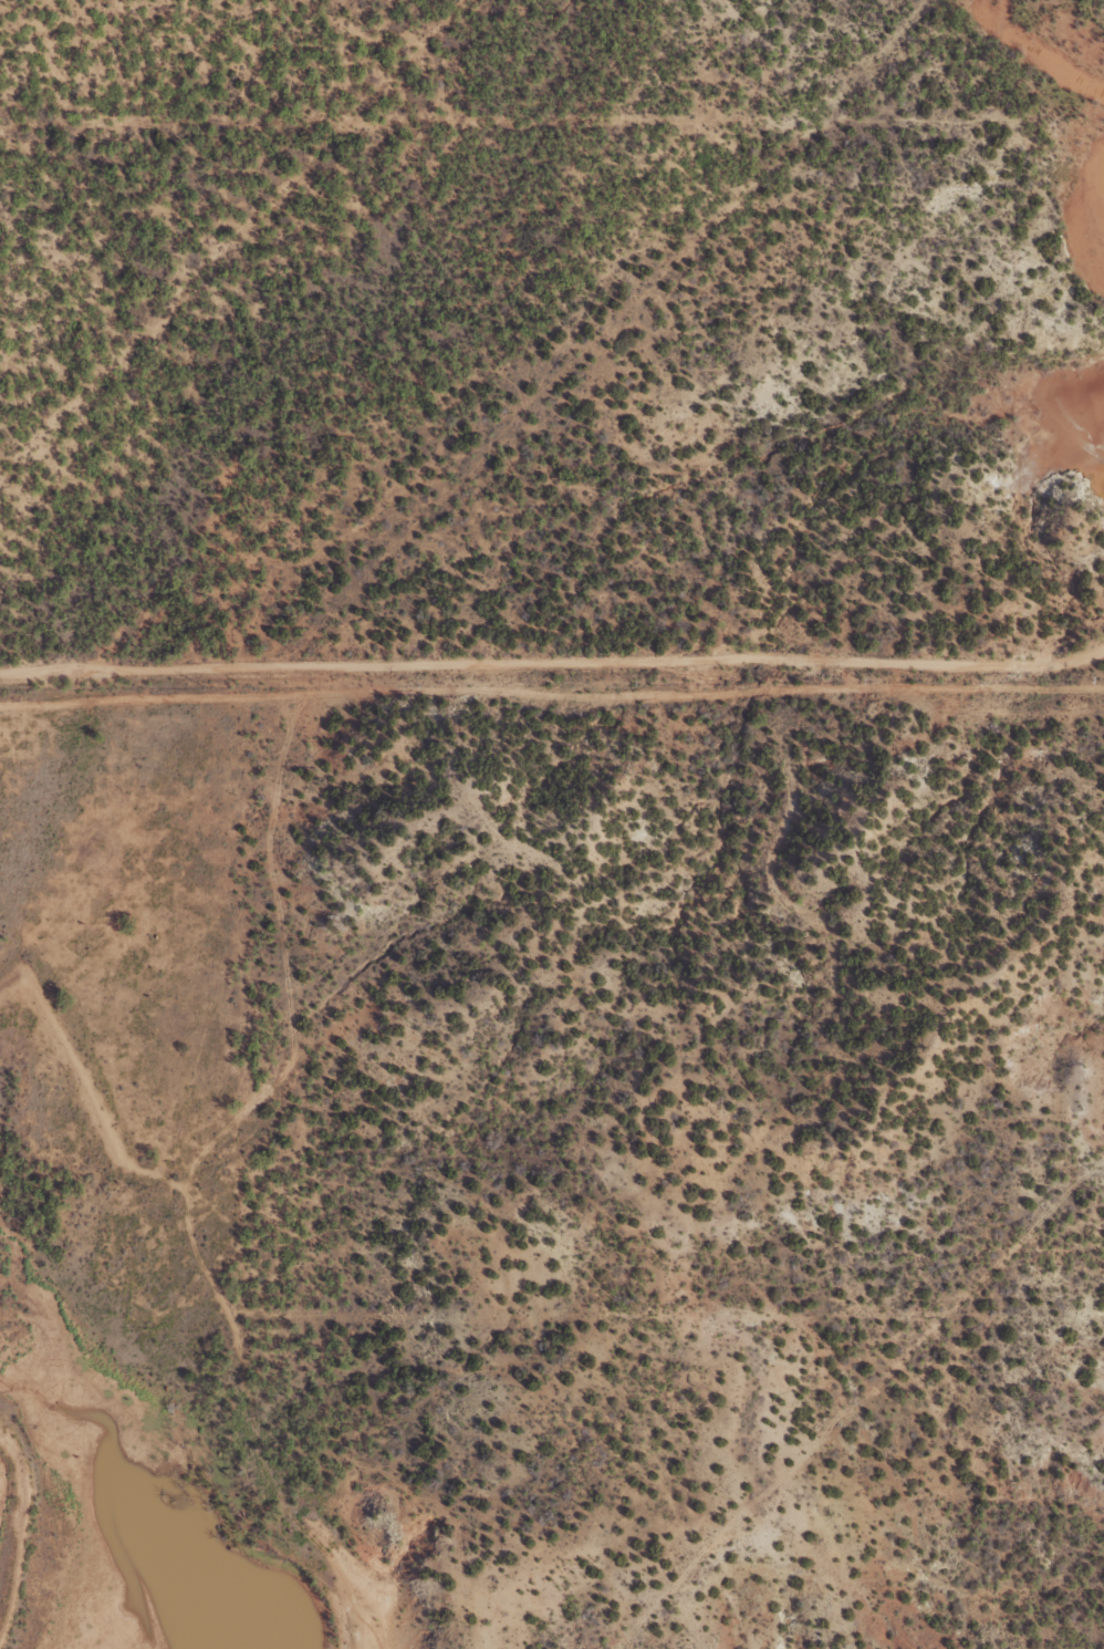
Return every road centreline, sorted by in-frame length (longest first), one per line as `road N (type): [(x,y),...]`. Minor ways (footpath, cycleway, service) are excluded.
road 1 (track): [(0,756),(560,740),(1103,743)]

